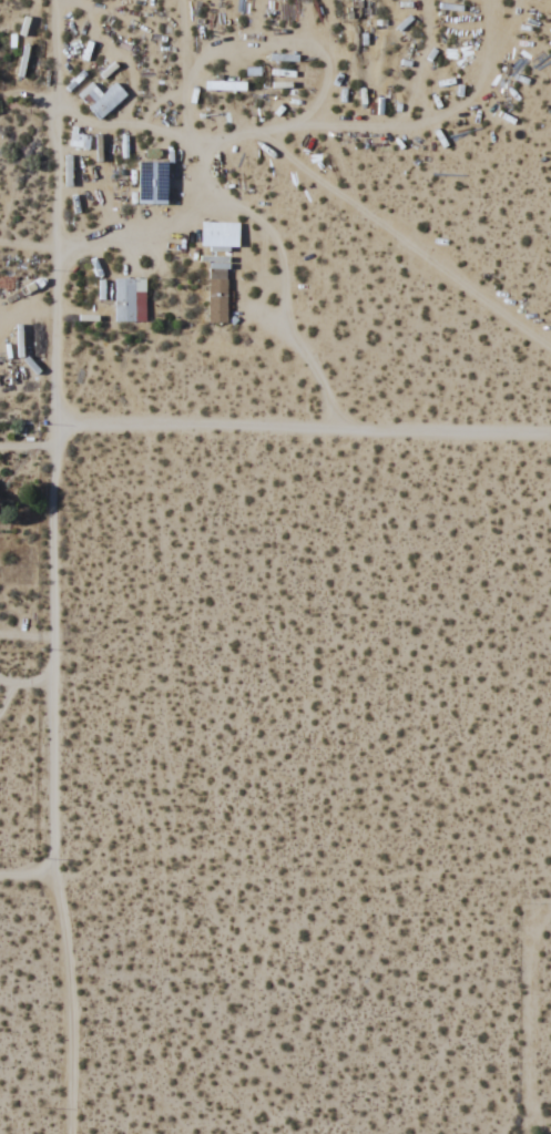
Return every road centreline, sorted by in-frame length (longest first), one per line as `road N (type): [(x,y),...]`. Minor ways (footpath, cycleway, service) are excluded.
road 1 (residential): [(50,878),(58,0)]
road 2 (residential): [(550,437),(57,429)]
road 3 (residential): [(50,878),(64,911),(71,980),(74,1133)]

